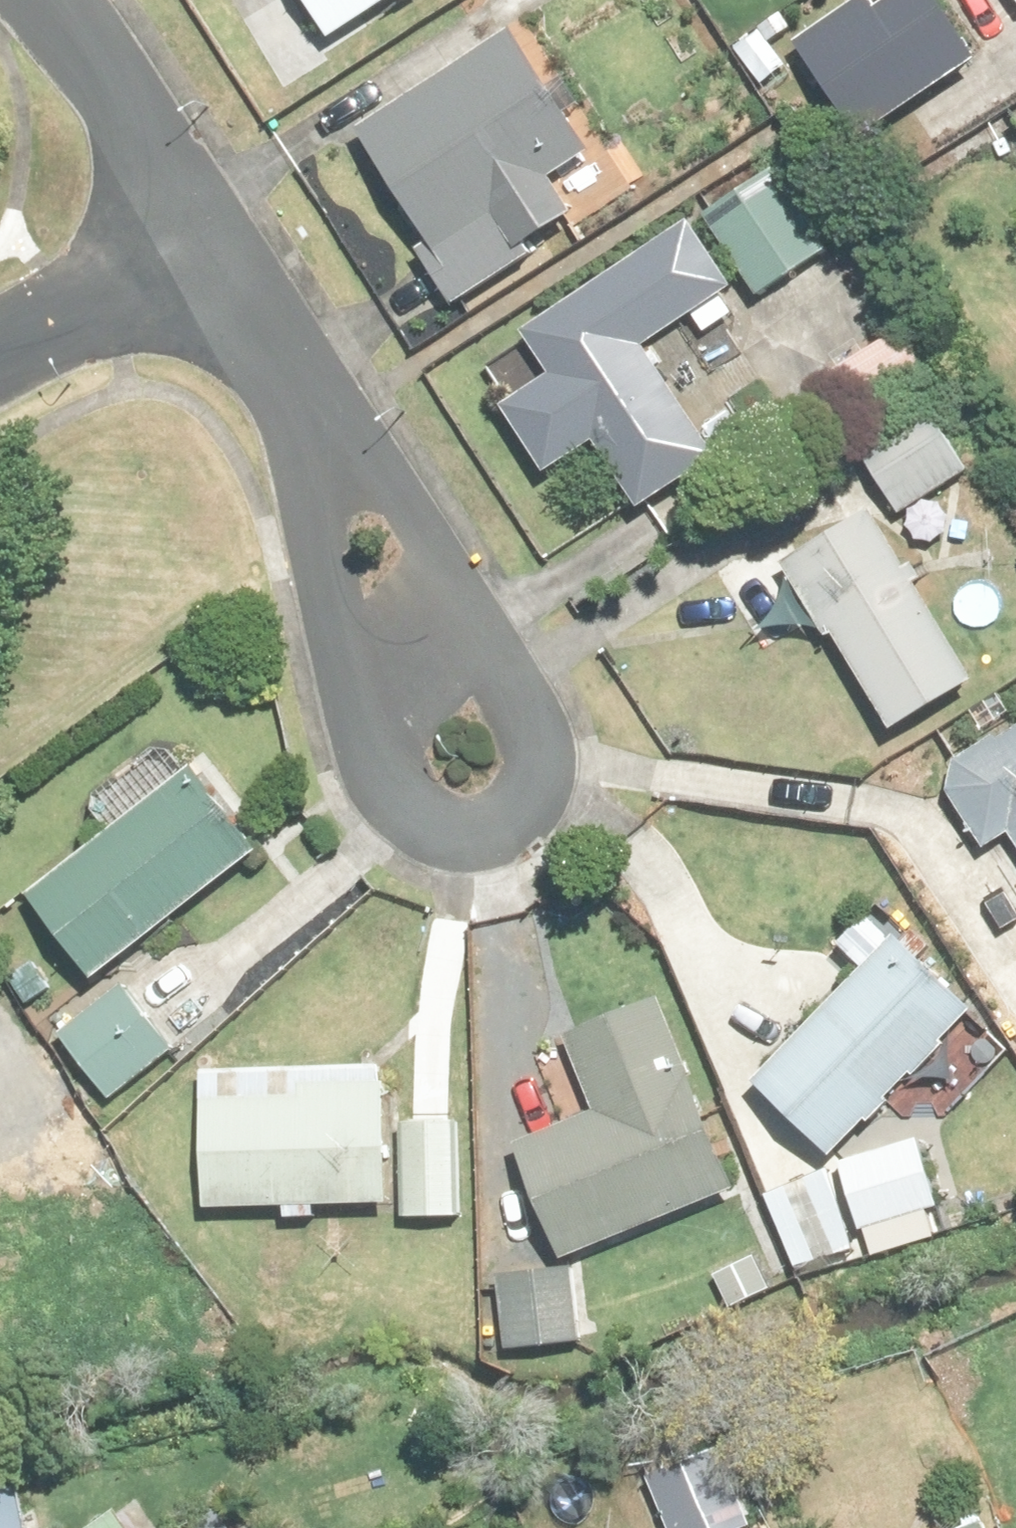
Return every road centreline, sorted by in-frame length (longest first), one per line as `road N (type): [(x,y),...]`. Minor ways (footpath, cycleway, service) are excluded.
road 1 (residential): [(309,434),(397,494),(488,629),(546,752),(543,805),(513,838),(451,842),(410,819),(383,780),(322,544)]
road 2 (residential): [(41,0),(202,246)]
road 3 (residential): [(202,246),(0,353)]
road 4 (residential): [(202,246),(309,434)]

